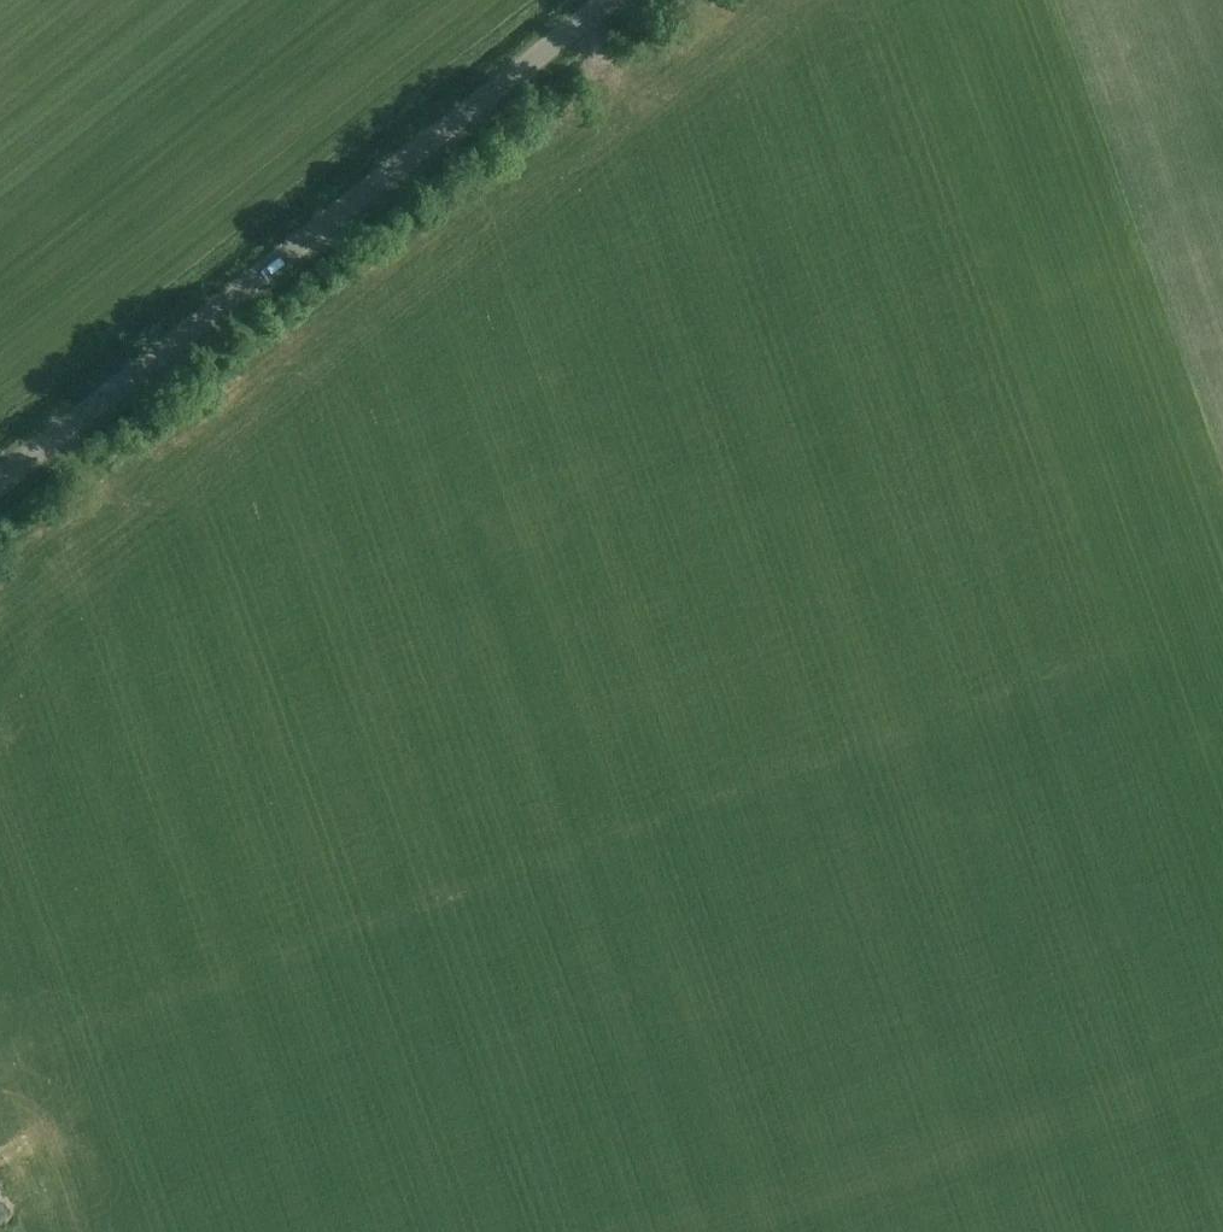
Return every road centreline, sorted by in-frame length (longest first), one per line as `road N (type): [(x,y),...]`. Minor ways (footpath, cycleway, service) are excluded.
road 1 (unclassified): [(0,481),(611,0)]

